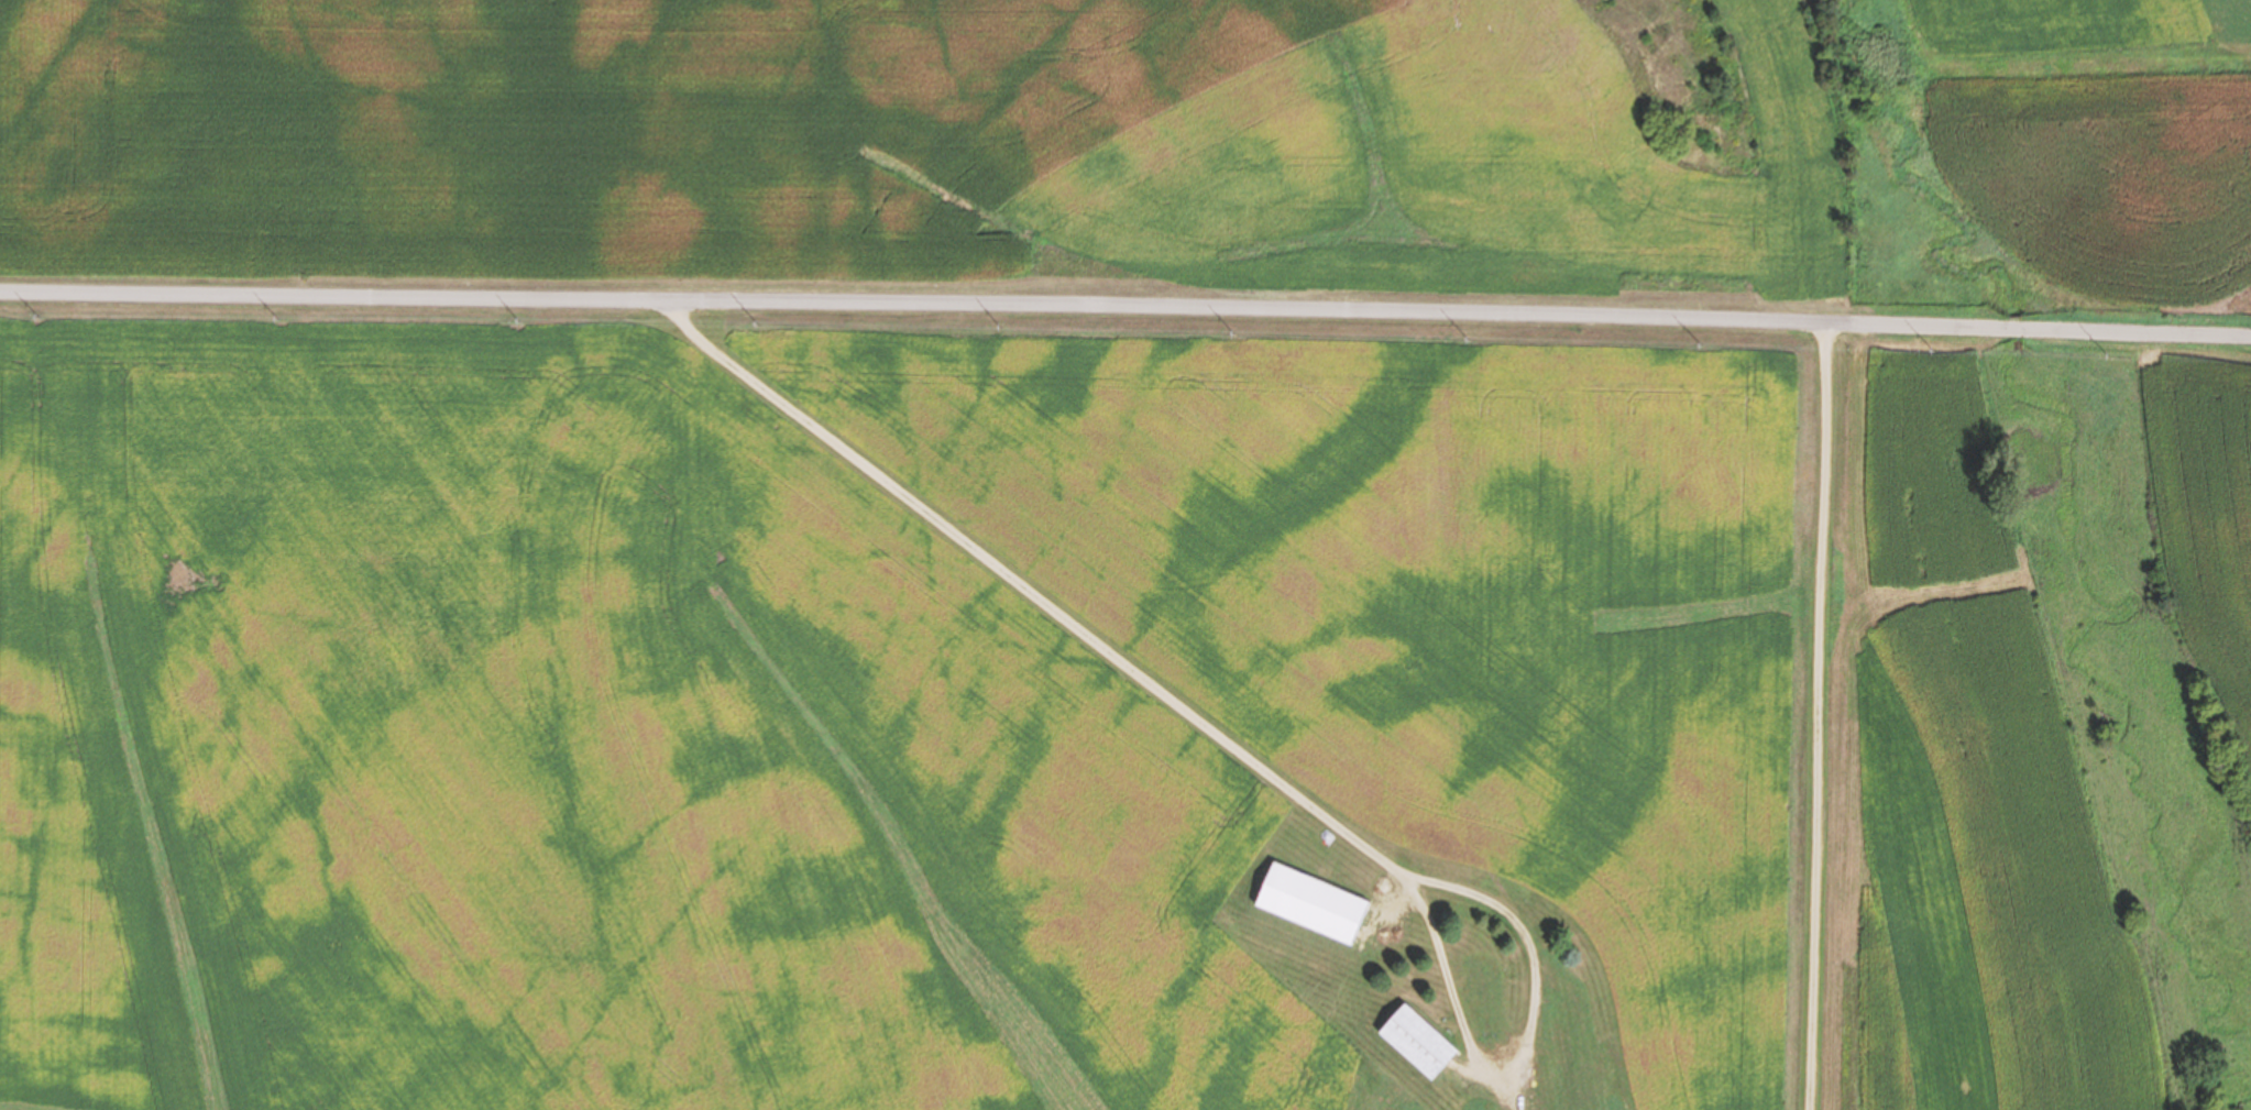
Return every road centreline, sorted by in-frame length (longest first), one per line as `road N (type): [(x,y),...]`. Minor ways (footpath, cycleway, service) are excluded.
road 1 (residential): [(2250,337),(1492,312),(0,291)]

